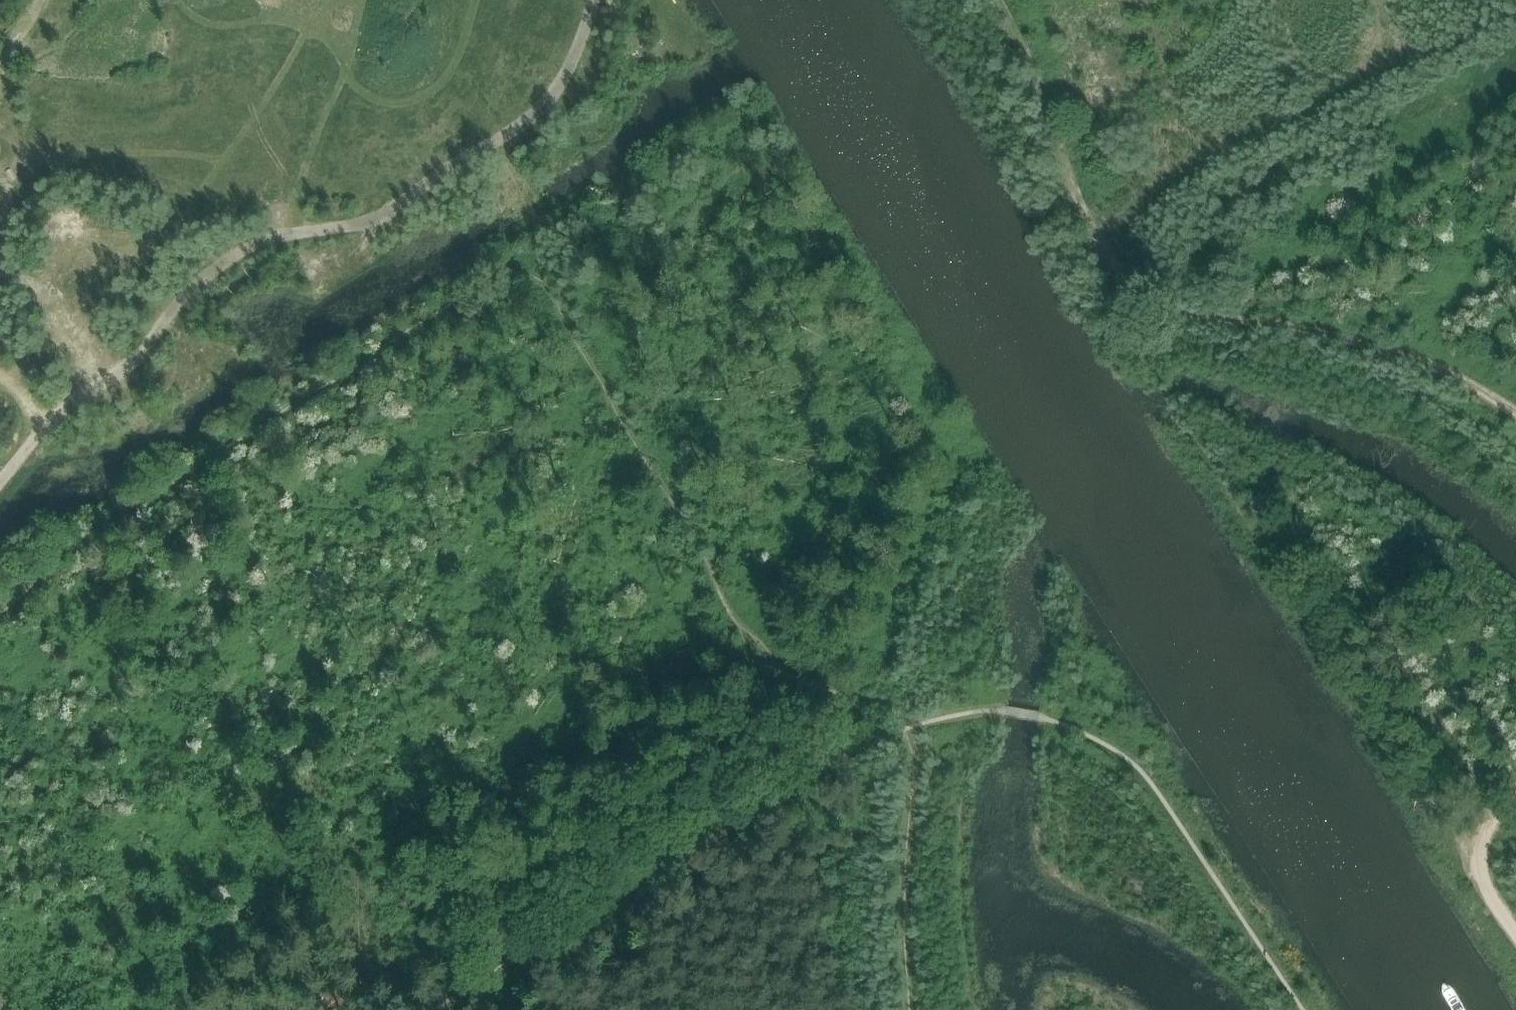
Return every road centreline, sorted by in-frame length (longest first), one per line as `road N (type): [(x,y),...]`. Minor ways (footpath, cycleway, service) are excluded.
road 1 (track): [(1515,416),(1384,351),(1124,296),(1064,177)]
road 2 (track): [(1183,425),(1474,863)]
road 3 (track): [(1099,247),(1246,149),(1380,79),(1395,49),(1374,0)]
road 4 (track): [(996,0),(1064,177)]

